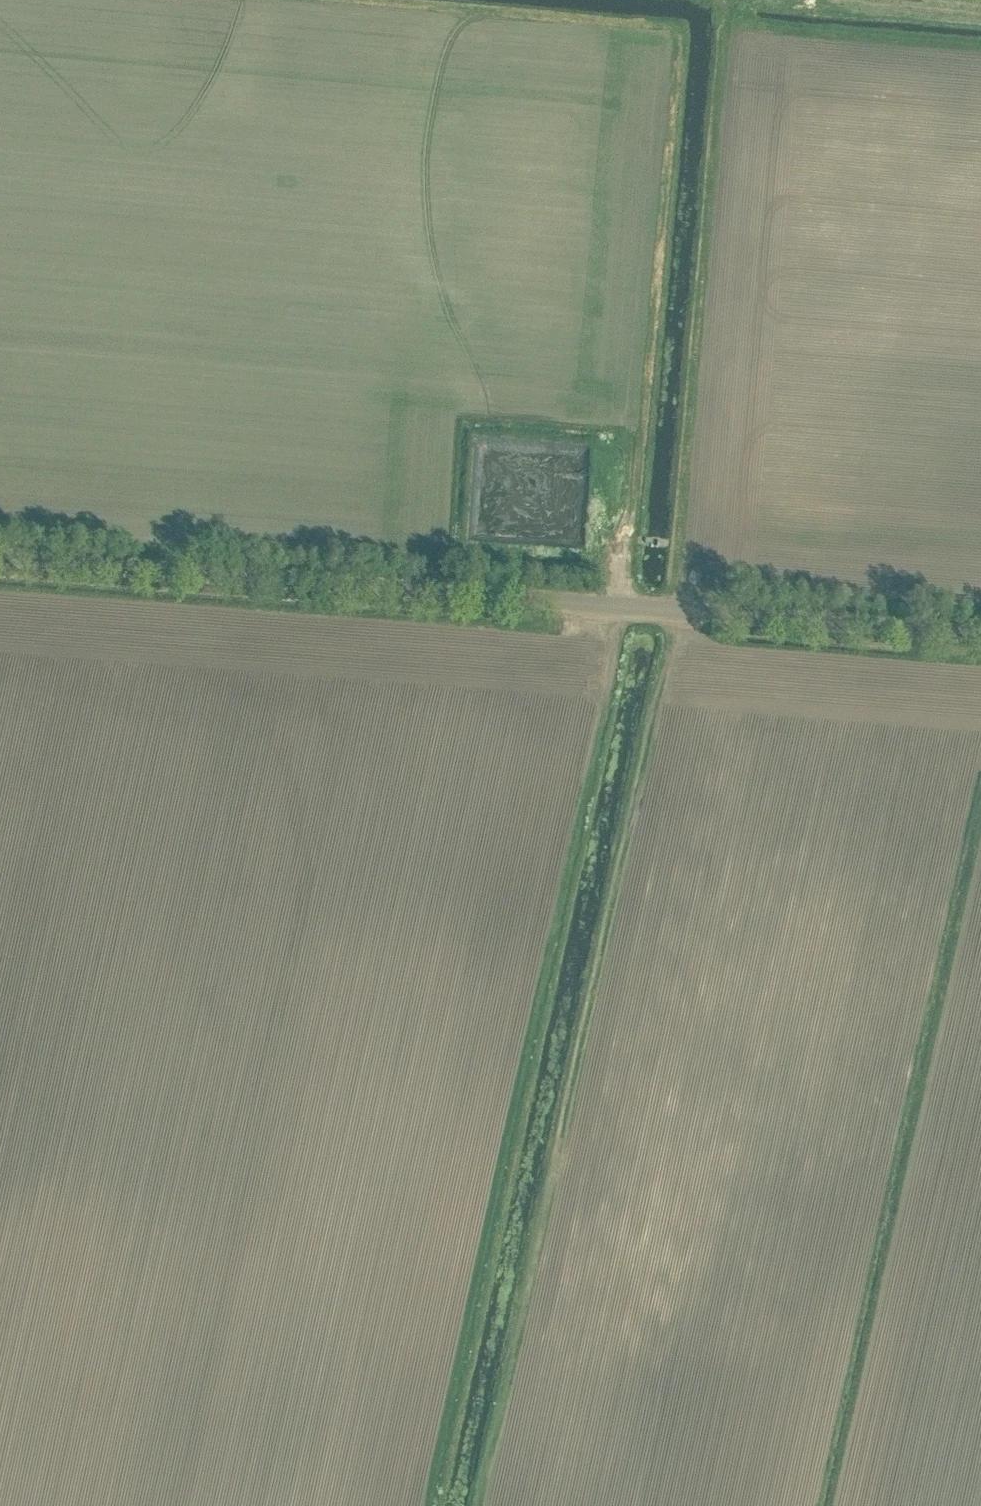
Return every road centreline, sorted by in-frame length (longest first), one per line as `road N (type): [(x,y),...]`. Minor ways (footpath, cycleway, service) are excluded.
road 1 (unclassified): [(980,633),(0,556)]

